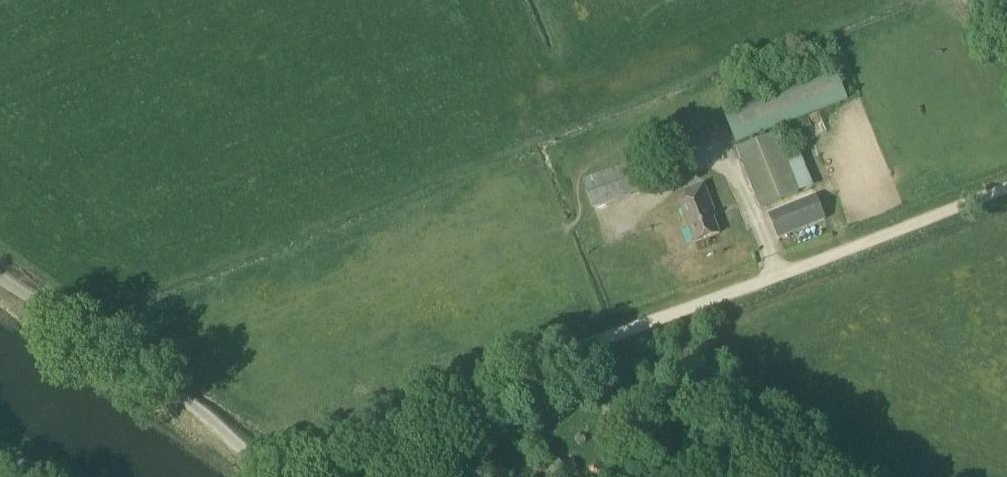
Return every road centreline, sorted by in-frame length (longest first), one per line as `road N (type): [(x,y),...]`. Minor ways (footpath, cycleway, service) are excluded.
road 1 (track): [(1006,191),(267,461)]
road 2 (unclassified): [(292,476),(0,276)]

